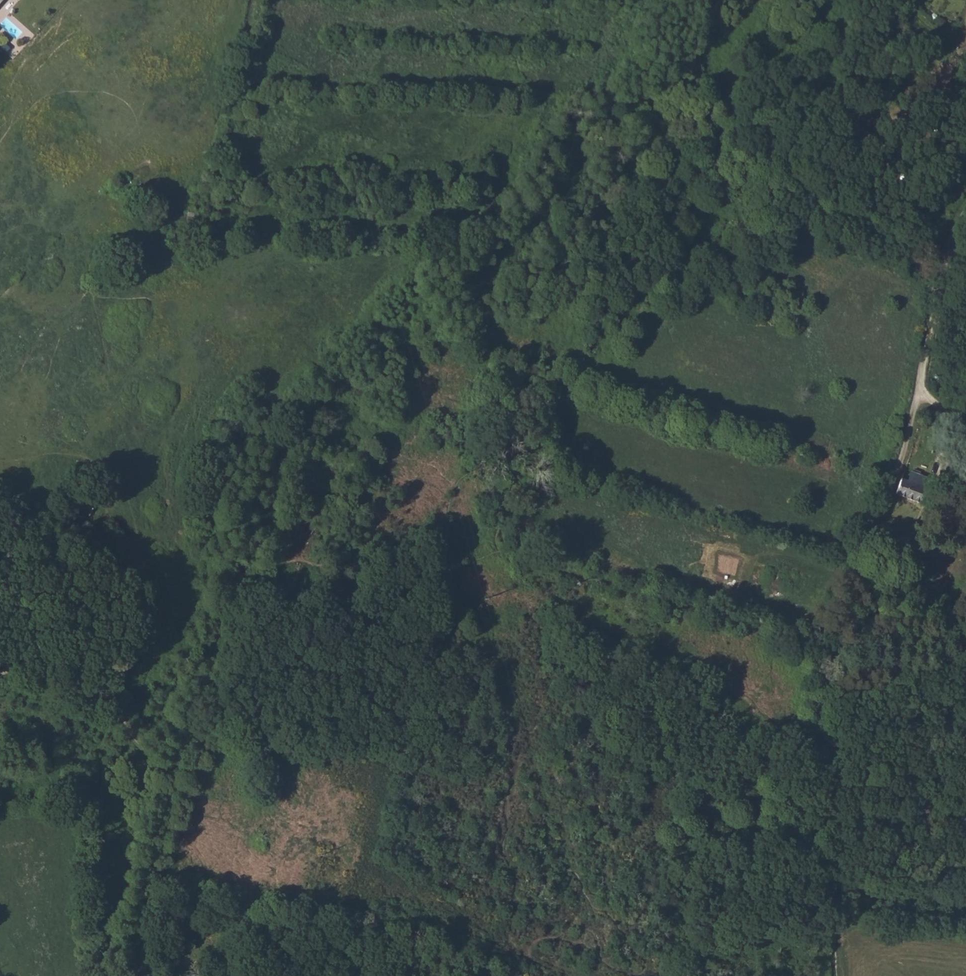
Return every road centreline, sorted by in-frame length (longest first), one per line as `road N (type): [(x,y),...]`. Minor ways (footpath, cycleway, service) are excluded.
road 1 (track): [(965,209),(947,247),(908,427),(827,725),(839,975)]
road 2 (track): [(209,224),(256,0)]

